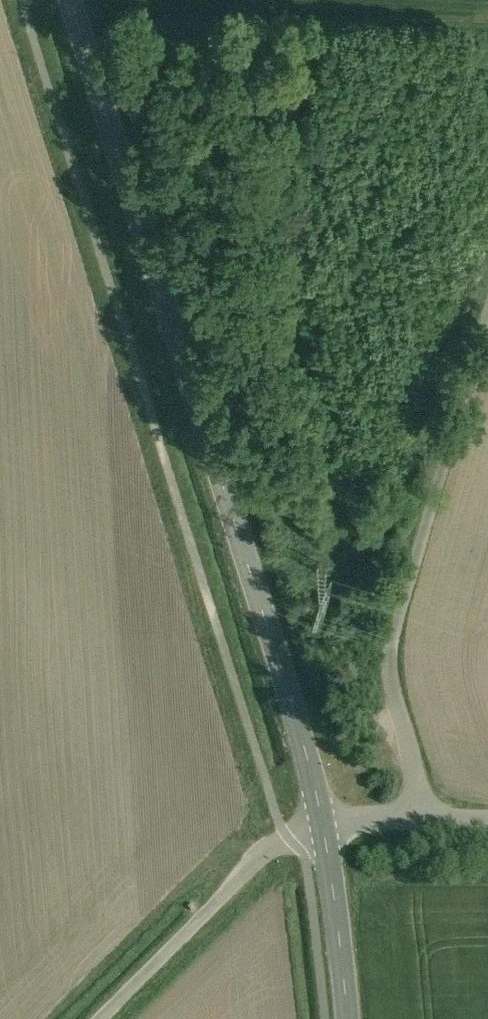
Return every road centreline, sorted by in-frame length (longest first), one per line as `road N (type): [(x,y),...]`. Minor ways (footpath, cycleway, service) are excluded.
road 1 (tertiary): [(71,0),(323,820)]
road 2 (track): [(422,820),(390,657),(487,314)]
road 3 (unclassified): [(323,820),(293,838),(107,1018)]
road 4 (tertiary): [(323,820),(345,1018)]
road 5 (track): [(487,820),(323,820)]

